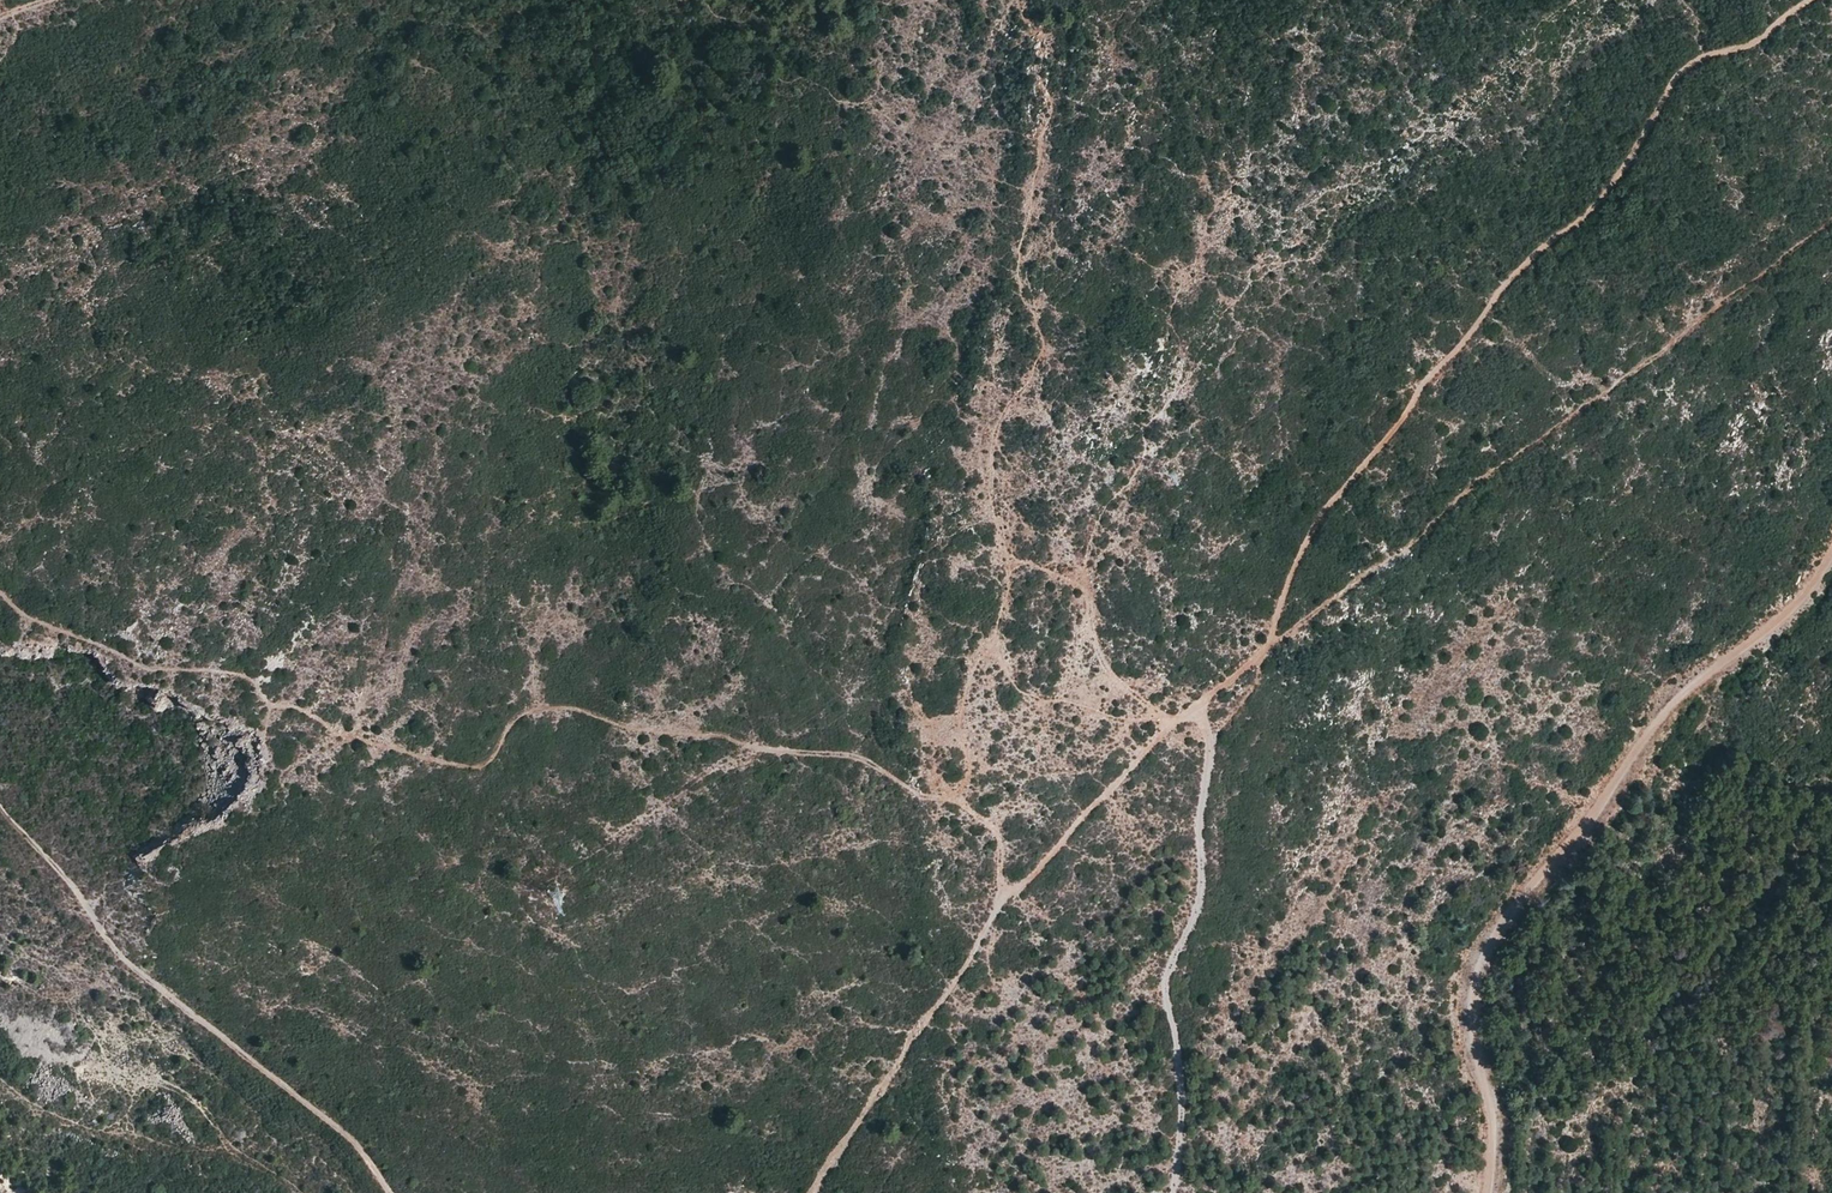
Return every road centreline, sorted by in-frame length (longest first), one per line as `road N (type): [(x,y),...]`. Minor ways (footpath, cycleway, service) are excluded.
road 1 (track): [(1263,656),(1318,515),(1395,434),(1424,383),(1519,270),(1616,180),(1680,74),(1704,57),(1749,45),(1805,0)]
road 2 (track): [(1831,557),(1782,621),(1683,693),(1491,945),(1474,985),(1490,1192)]
road 3 (track): [(1263,656),(1379,564),(1423,541),(1476,487),(1831,219)]
road 4 (track): [(810,1192),(1009,886),(1037,871),(1167,728),(1263,656)]
road 5 (track): [(1173,1192),(1178,1040),(1164,988),(1197,915),(1204,876),(1197,842),(1212,737),(1233,716),(1263,656)]

